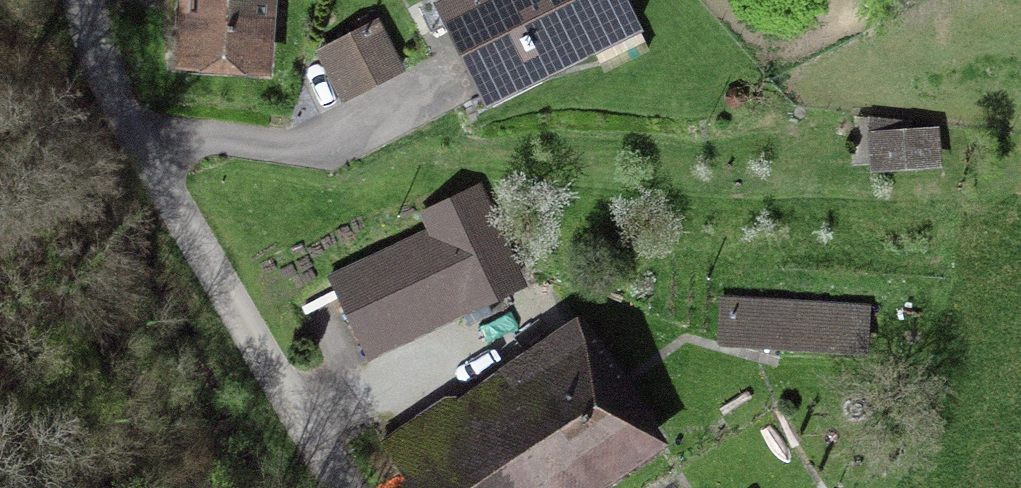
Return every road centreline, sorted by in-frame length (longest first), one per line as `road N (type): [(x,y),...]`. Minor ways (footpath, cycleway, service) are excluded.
road 1 (residential): [(344,487),(138,142),(83,0)]

